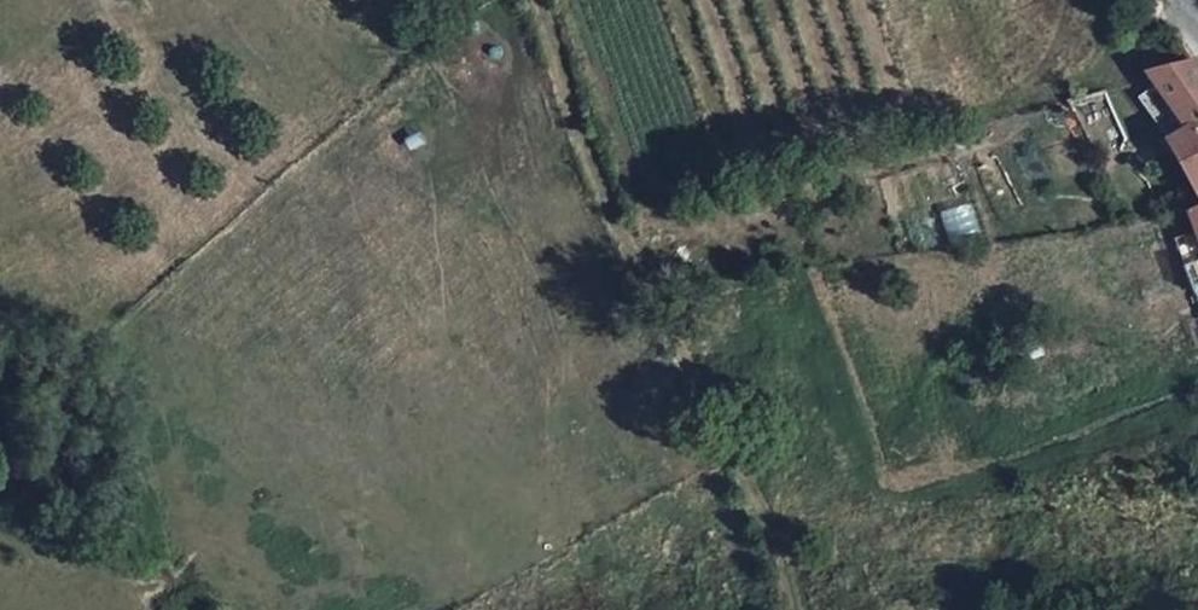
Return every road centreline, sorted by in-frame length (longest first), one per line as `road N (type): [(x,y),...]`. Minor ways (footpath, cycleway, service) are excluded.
road 1 (track): [(544,0),(577,110),(771,536),(786,609)]

